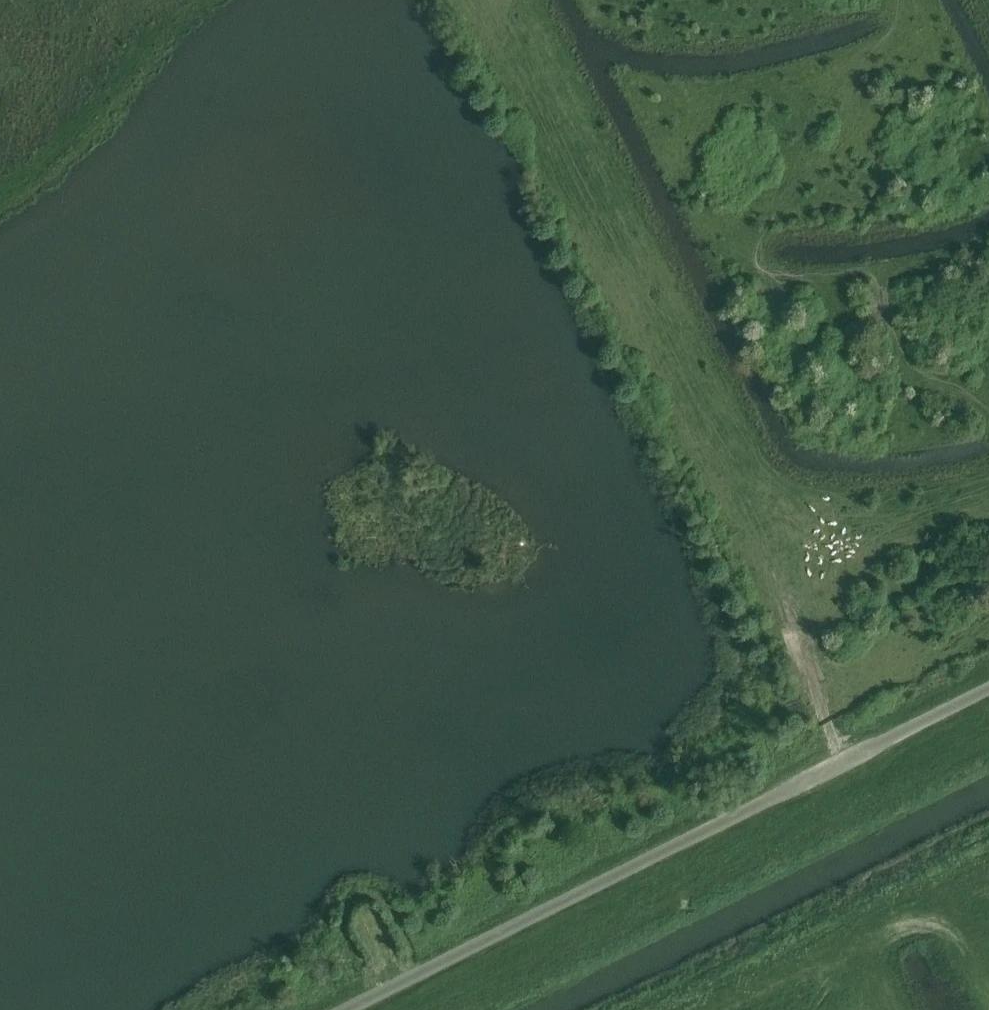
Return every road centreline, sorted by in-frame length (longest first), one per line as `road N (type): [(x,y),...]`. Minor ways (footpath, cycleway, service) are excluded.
road 1 (unclassified): [(325,1009),(988,690)]
road 2 (track): [(848,758),(783,621)]

